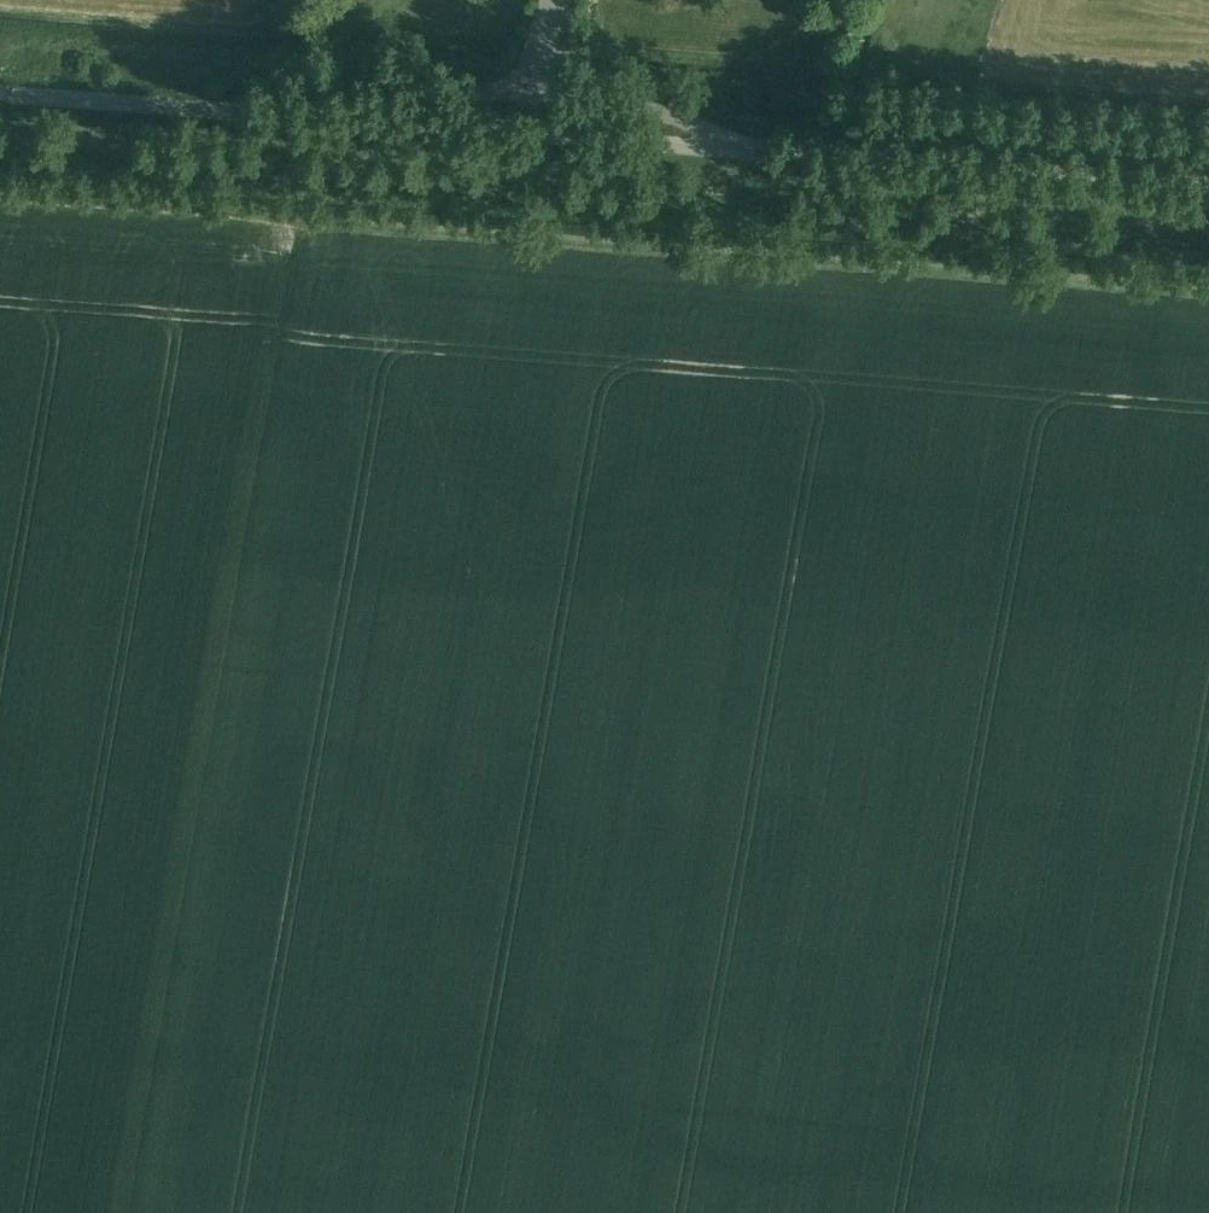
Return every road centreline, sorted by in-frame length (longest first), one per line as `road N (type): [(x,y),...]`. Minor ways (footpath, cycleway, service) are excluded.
road 1 (unclassified): [(1208,184),(0,90)]

